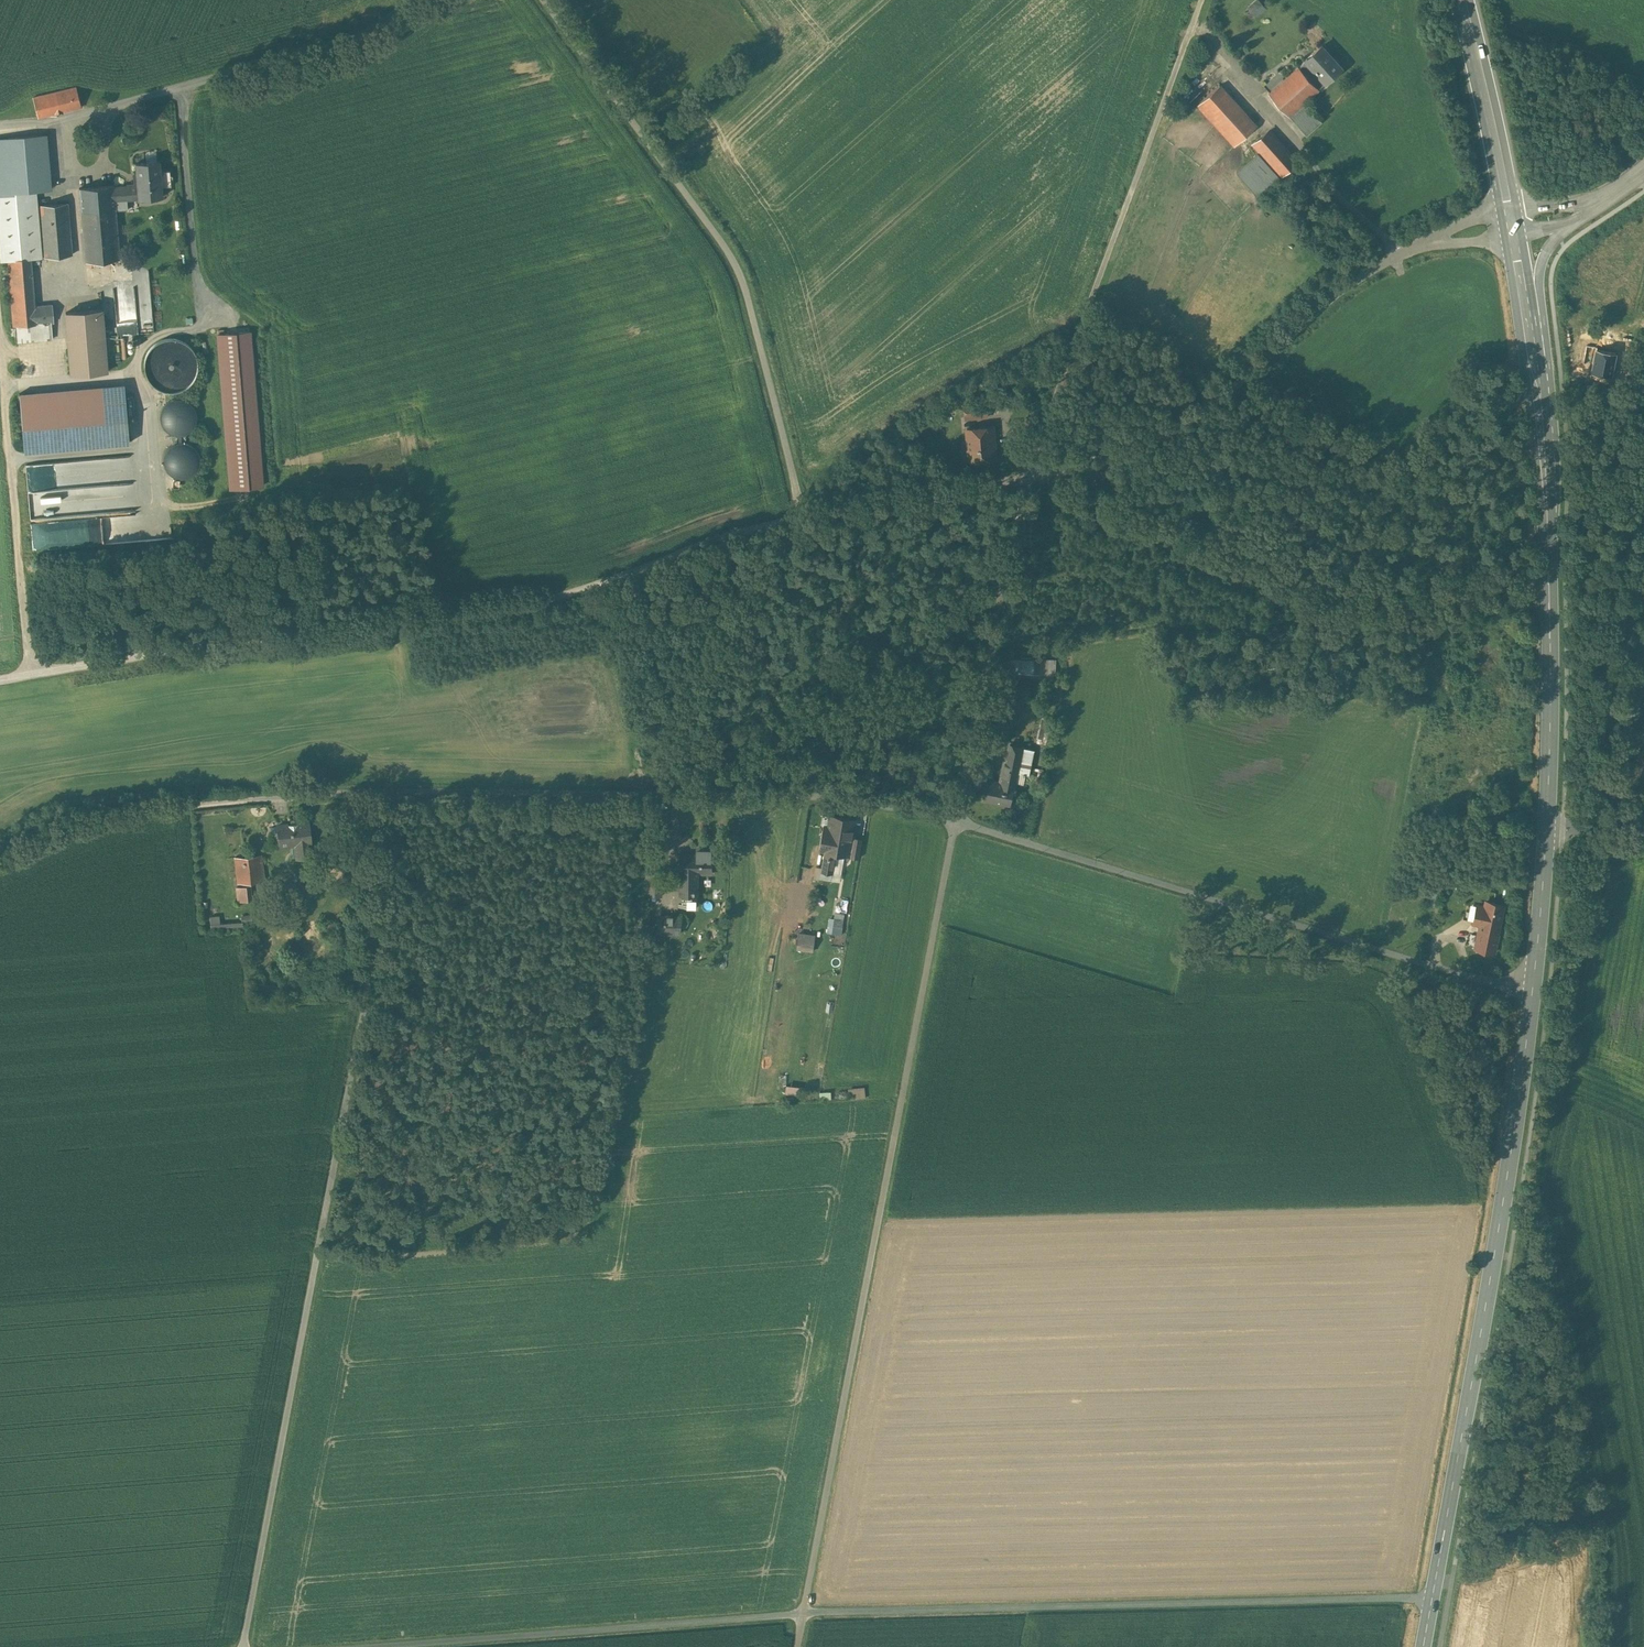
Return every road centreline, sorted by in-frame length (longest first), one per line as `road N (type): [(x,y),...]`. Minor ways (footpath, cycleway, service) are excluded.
road 1 (unclassified): [(243,1646),(368,985),(370,938),(349,790)]
road 2 (unclassified): [(803,1612),(956,819)]
road 3 (track): [(0,679),(538,602),(782,521)]
road 4 (unclassified): [(1432,1597),(803,1612)]
road 5 (primary): [(1533,988),(1432,1597)]
road 6 (unclassified): [(956,819),(828,796),(349,790)]
road 7 (unclassified): [(1533,988),(1413,960),(956,819)]
road 8 (unclassified): [(805,515),(736,266),(543,0)]
road 9 (unclassified): [(1511,220),(1371,270),(1225,395),(1163,437),(1111,458),(1032,472)]
road 10 (unclassified): [(1032,472),(1202,0)]
road 11 (unclassified): [(409,0),(336,44),(56,122),(0,126)]
road 12 (unclassified): [(803,1612),(377,1646)]
road 13 (primary): [(1544,422),(1546,833)]
road 14 (unclassified): [(956,819),(1032,472)]
road 15 (track): [(32,674),(0,322)]
road 16 (primary): [(1544,422),(1541,264),(1550,246),(1613,194)]
road 17 (track): [(233,799),(140,811),(0,863)]
road 18 (unclassified): [(1032,472),(805,515)]
road 19 (primary): [(1462,0),(1511,220)]
road 20 (primary): [(1511,220),(1544,422)]
road 21 (primary): [(1546,833),(1533,988)]

